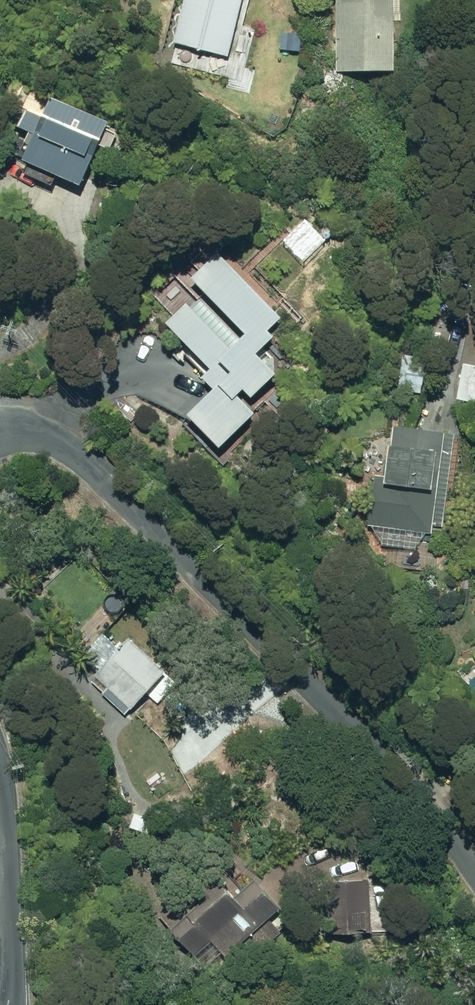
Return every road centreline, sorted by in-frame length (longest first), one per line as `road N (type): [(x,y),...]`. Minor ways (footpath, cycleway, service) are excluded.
road 1 (residential): [(474,867),(284,655),(86,462),(32,435),(0,434)]
road 2 (residential): [(0,809),(13,964),(8,1004)]

